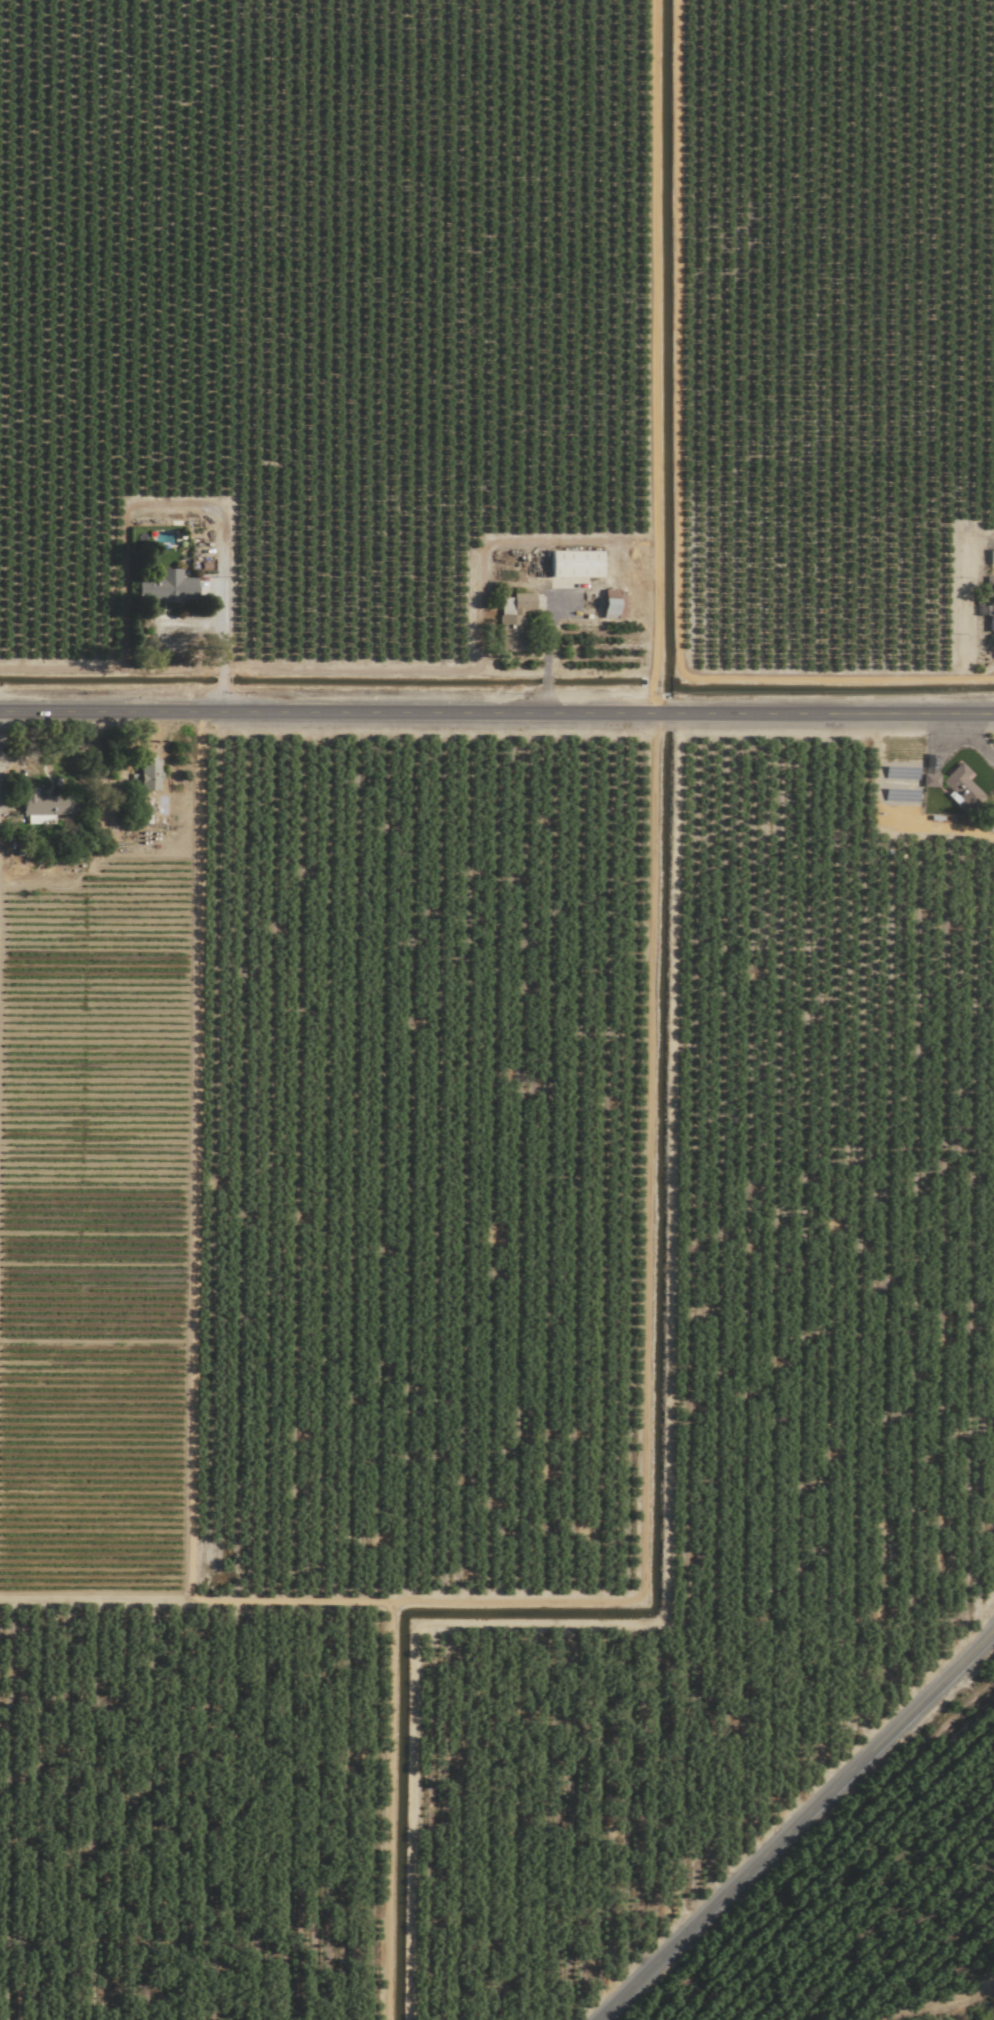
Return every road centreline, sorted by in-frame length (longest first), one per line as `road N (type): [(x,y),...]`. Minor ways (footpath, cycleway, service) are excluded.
road 1 (tertiary): [(993,713),(0,715)]
road 2 (residential): [(599,2019),(993,1634)]

